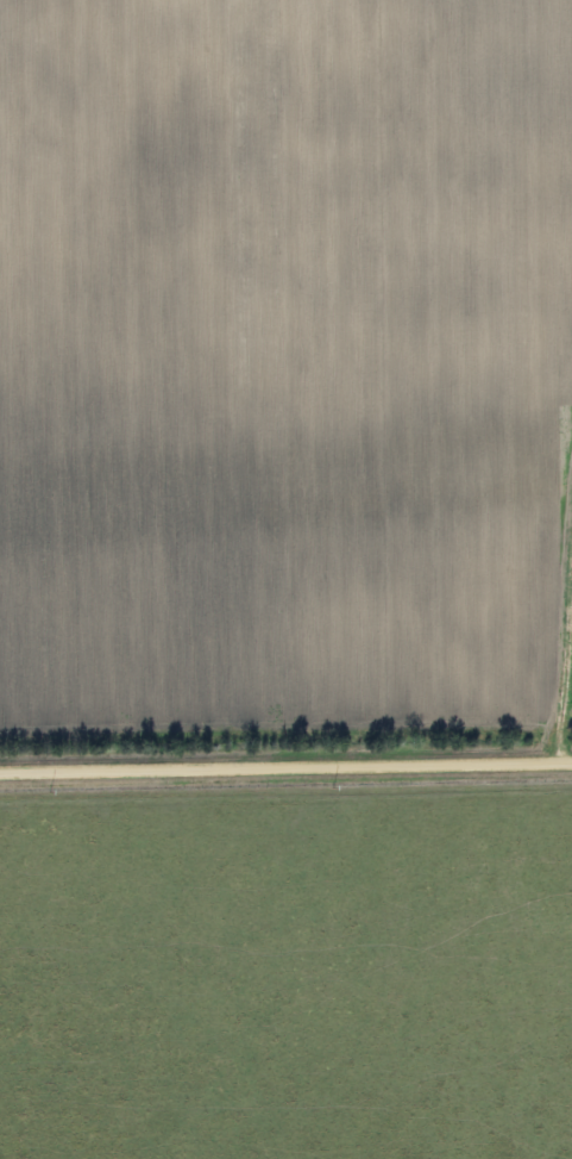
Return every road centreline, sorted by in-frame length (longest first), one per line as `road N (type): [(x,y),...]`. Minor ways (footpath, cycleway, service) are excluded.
road 1 (residential): [(0,771),(571,762)]

